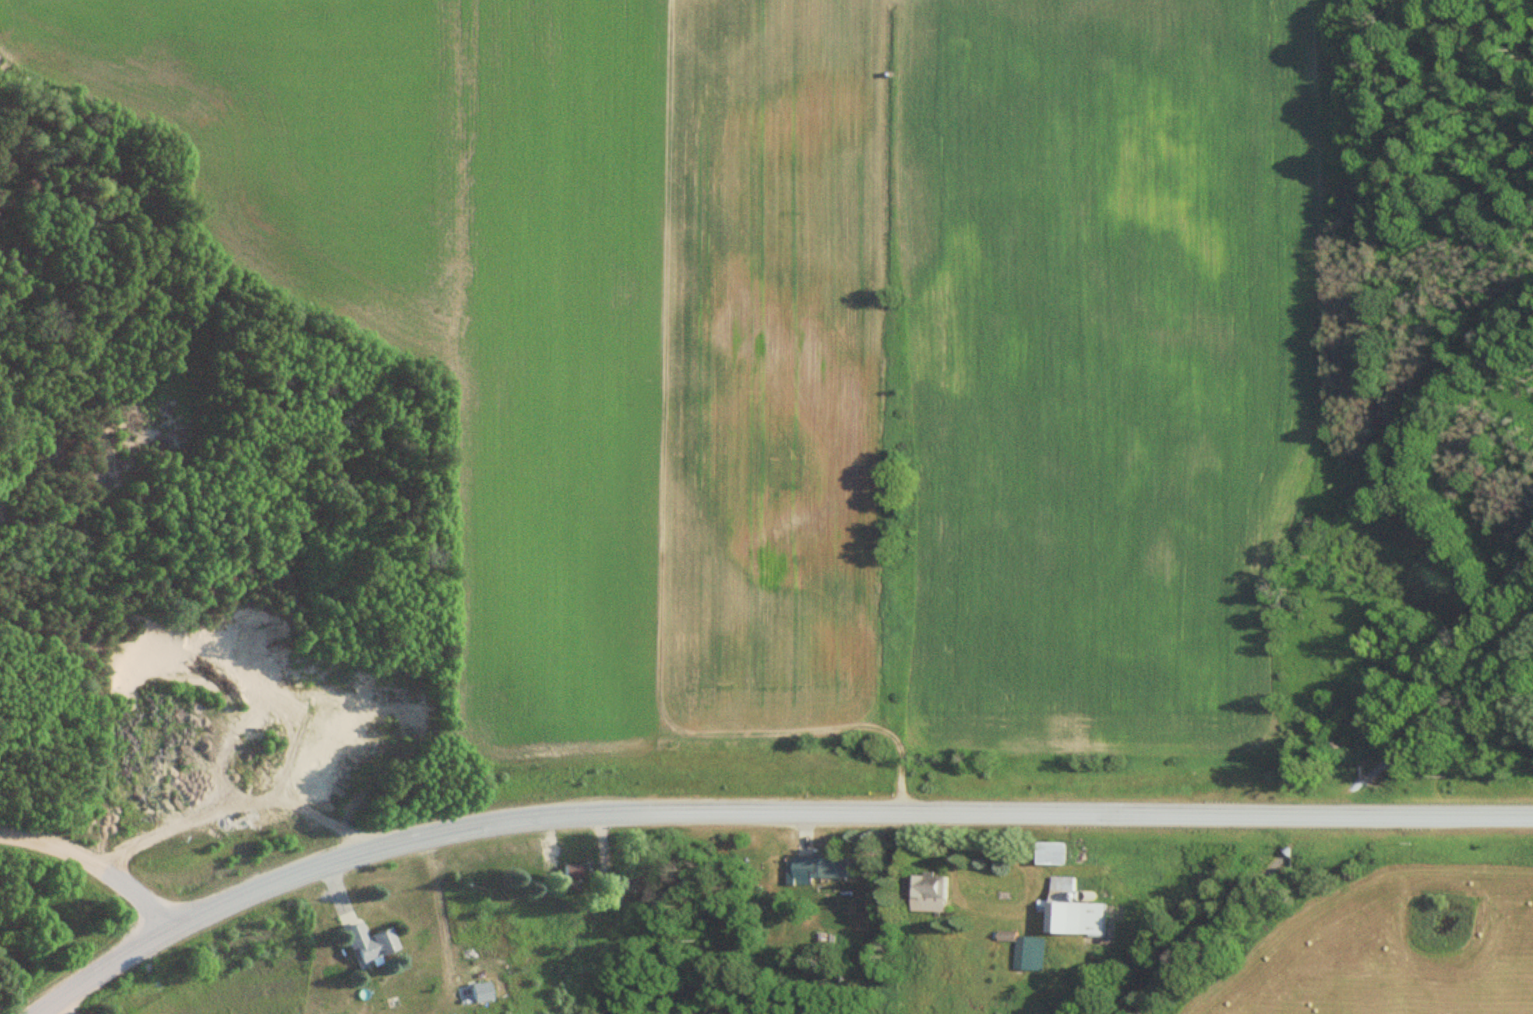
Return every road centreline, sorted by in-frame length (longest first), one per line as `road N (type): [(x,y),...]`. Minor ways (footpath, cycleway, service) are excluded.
road 1 (tertiary): [(1532,814),(629,811),(510,821),(327,863),(165,930)]
road 2 (residential): [(165,930),(121,880),(73,851),(0,838)]
road 3 (tertiary): [(33,1013),(165,930)]

